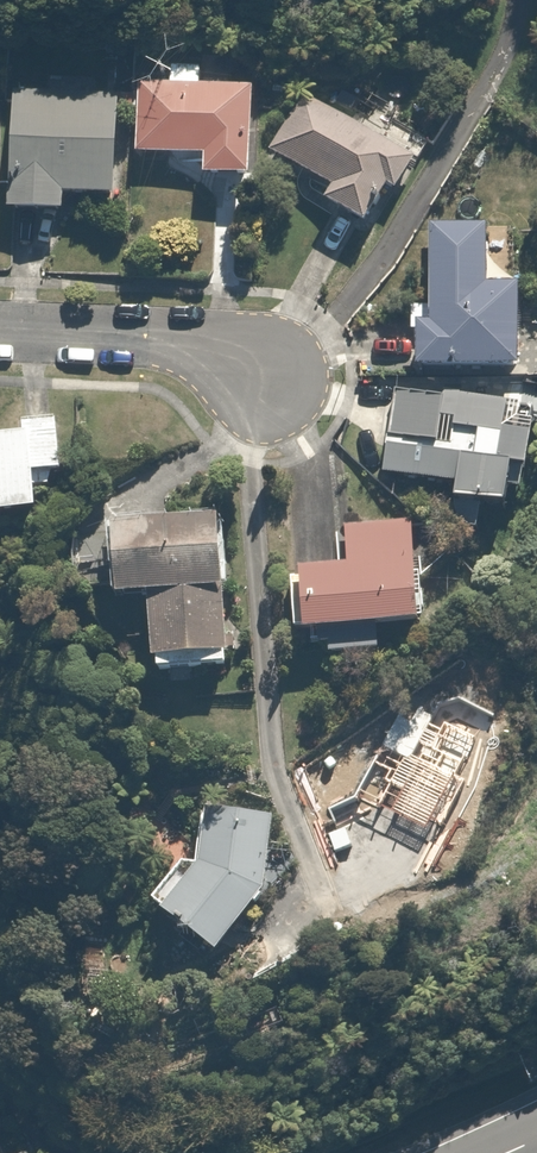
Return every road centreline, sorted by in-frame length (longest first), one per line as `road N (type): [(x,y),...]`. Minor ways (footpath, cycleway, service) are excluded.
road 1 (residential): [(0,343),(168,351),(228,367),(257,385)]

